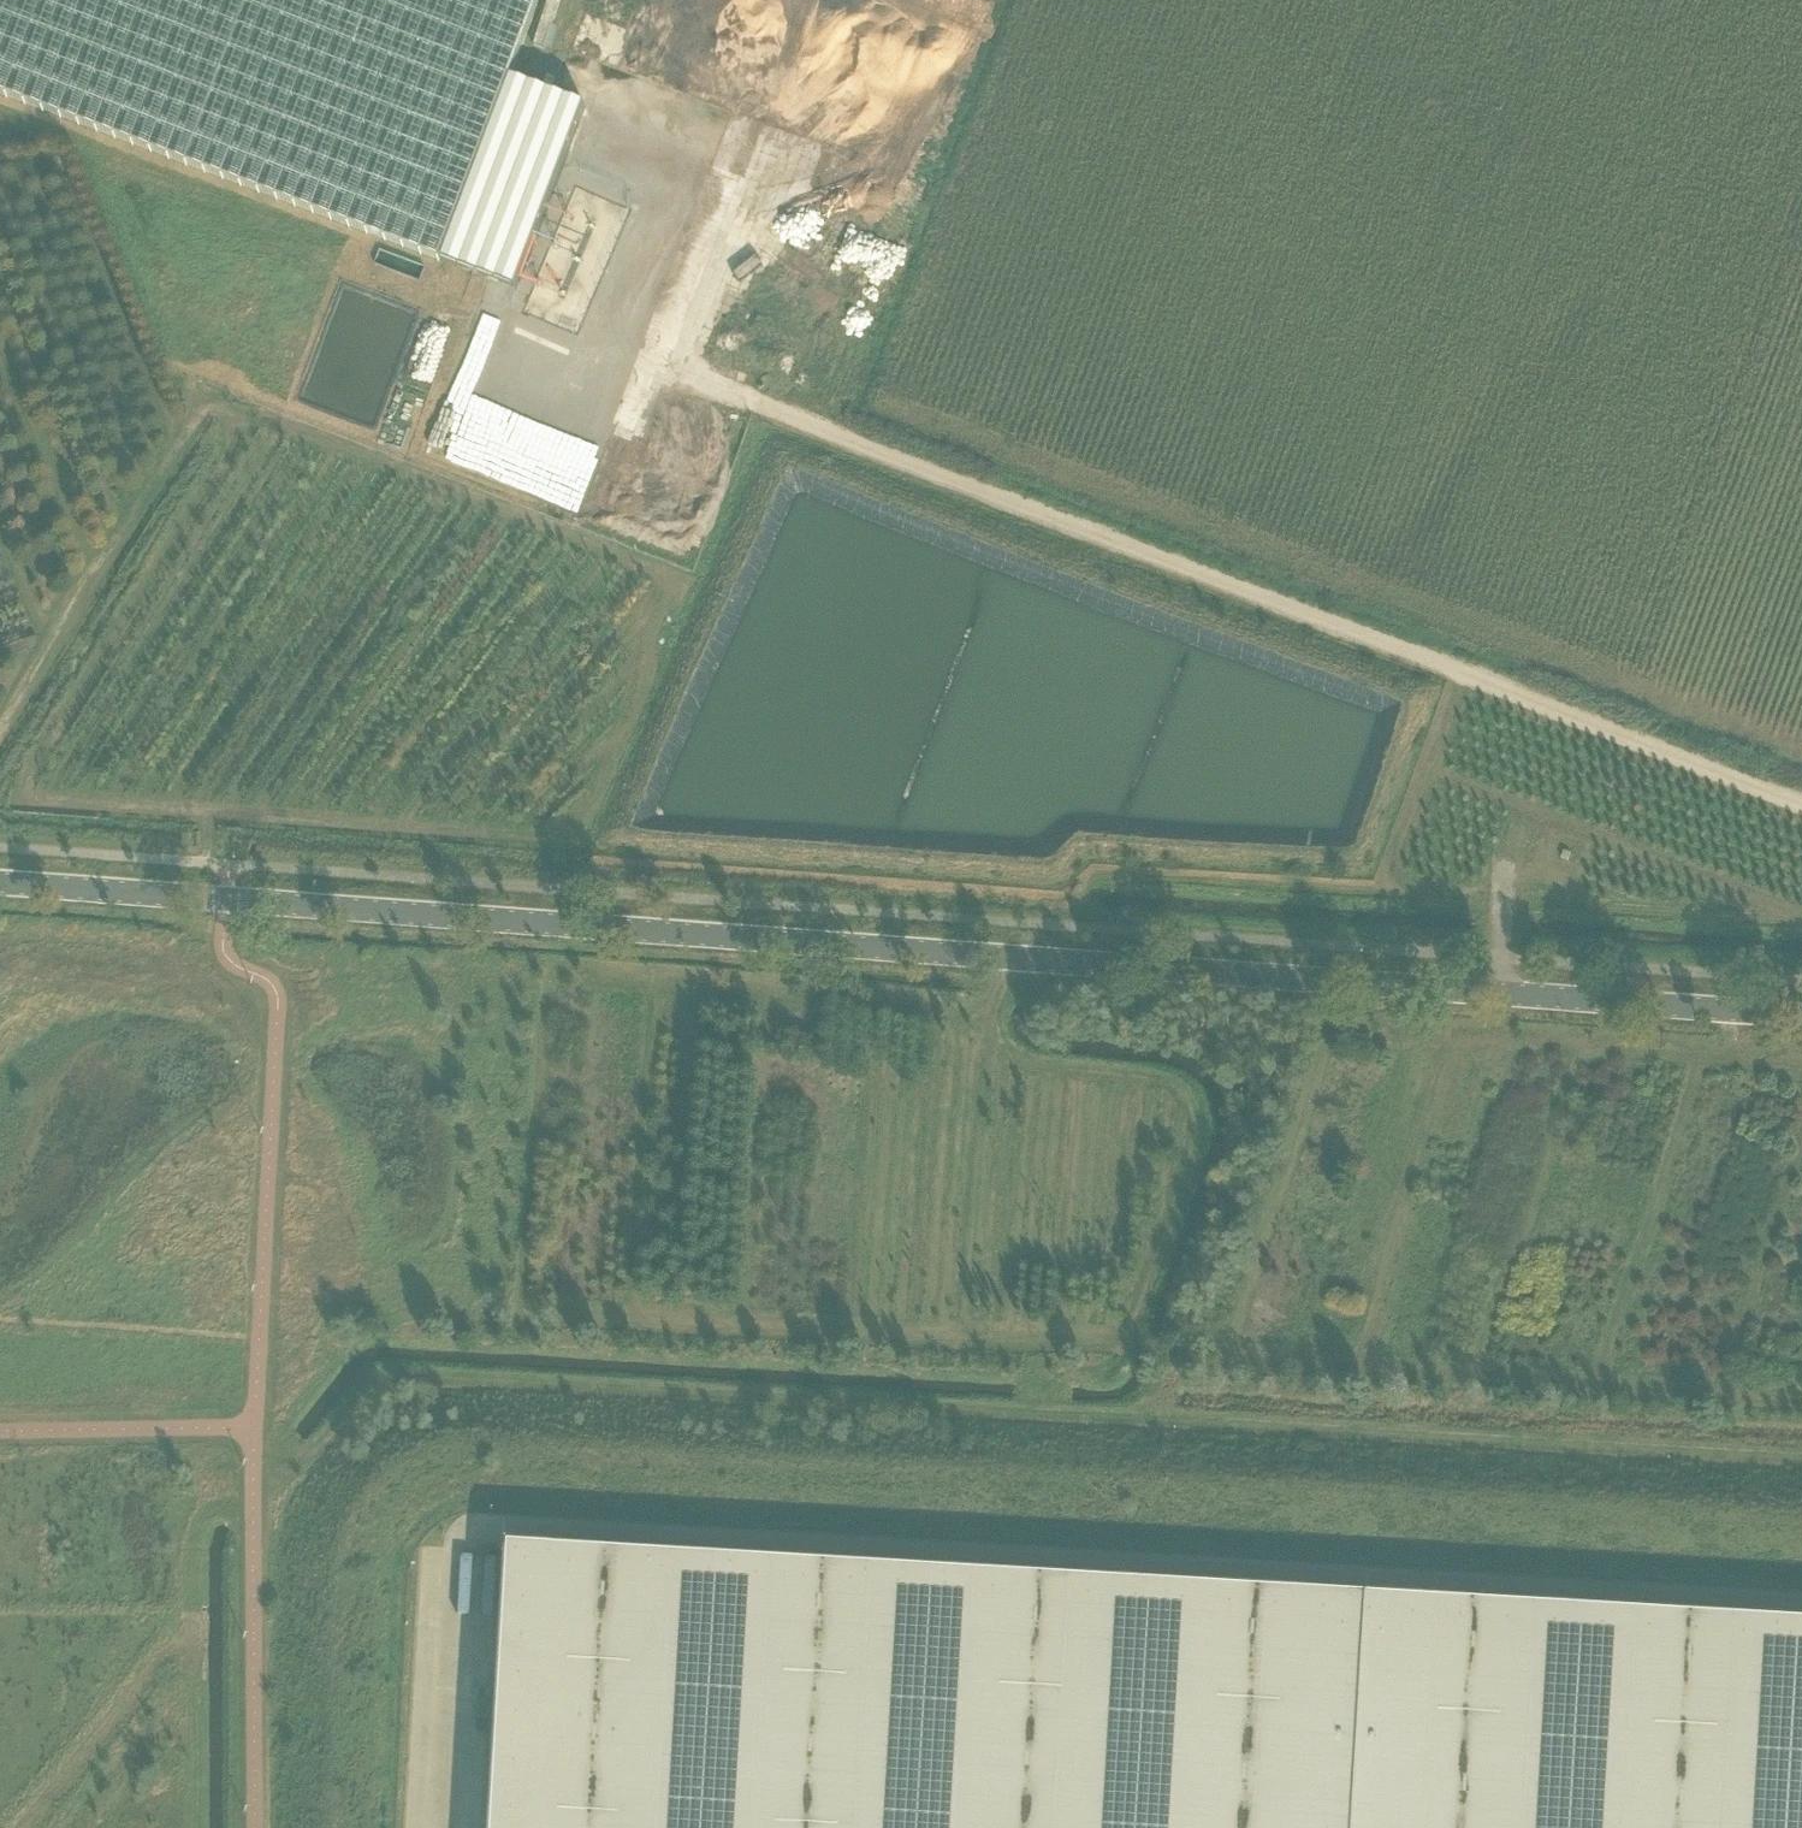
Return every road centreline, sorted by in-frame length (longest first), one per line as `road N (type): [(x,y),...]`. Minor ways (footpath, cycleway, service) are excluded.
road 1 (tertiary): [(1801,1015),(0,884)]
road 2 (track): [(253,1537),(351,1409),(400,1383),(458,1378),(1801,1460)]
road 3 (track): [(675,374),(1801,803)]
road 4 (track): [(1501,994),(1504,868)]

